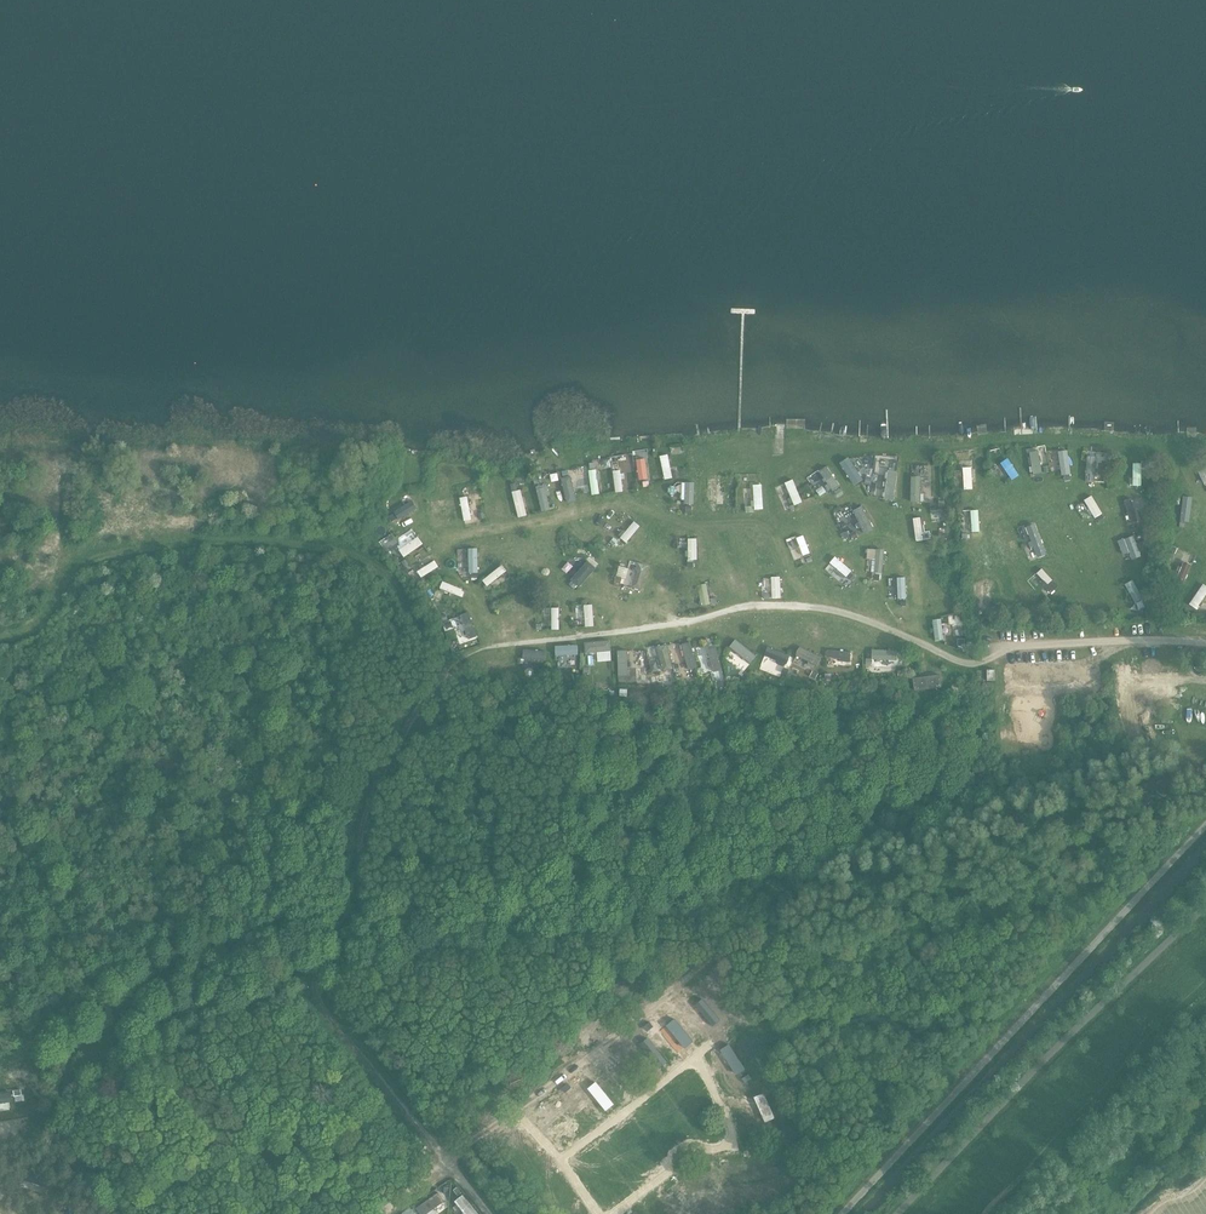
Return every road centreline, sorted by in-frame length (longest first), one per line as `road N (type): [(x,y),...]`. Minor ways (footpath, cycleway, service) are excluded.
road 1 (unclassified): [(842,1213),(1205,825)]

